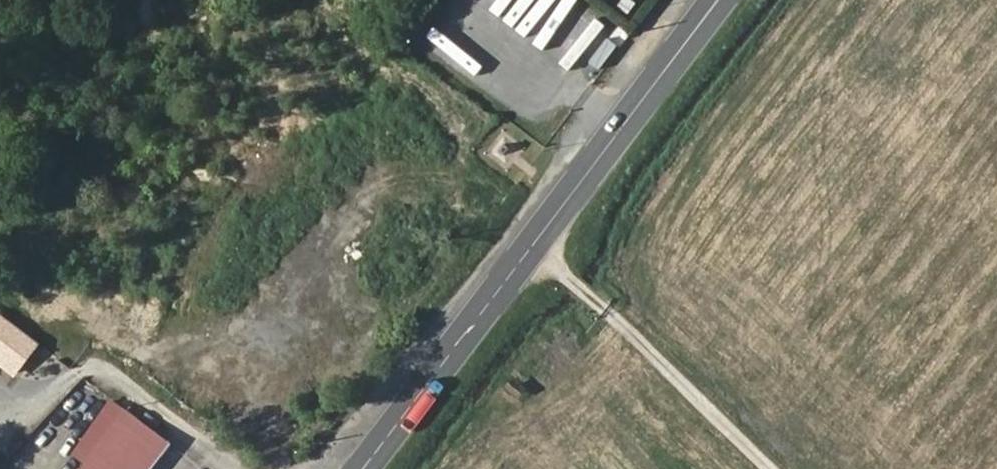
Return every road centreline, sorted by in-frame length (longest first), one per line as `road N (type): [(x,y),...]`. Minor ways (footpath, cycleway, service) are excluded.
road 1 (primary): [(722,0),(364,468)]
road 2 (track): [(535,246),(778,468)]

